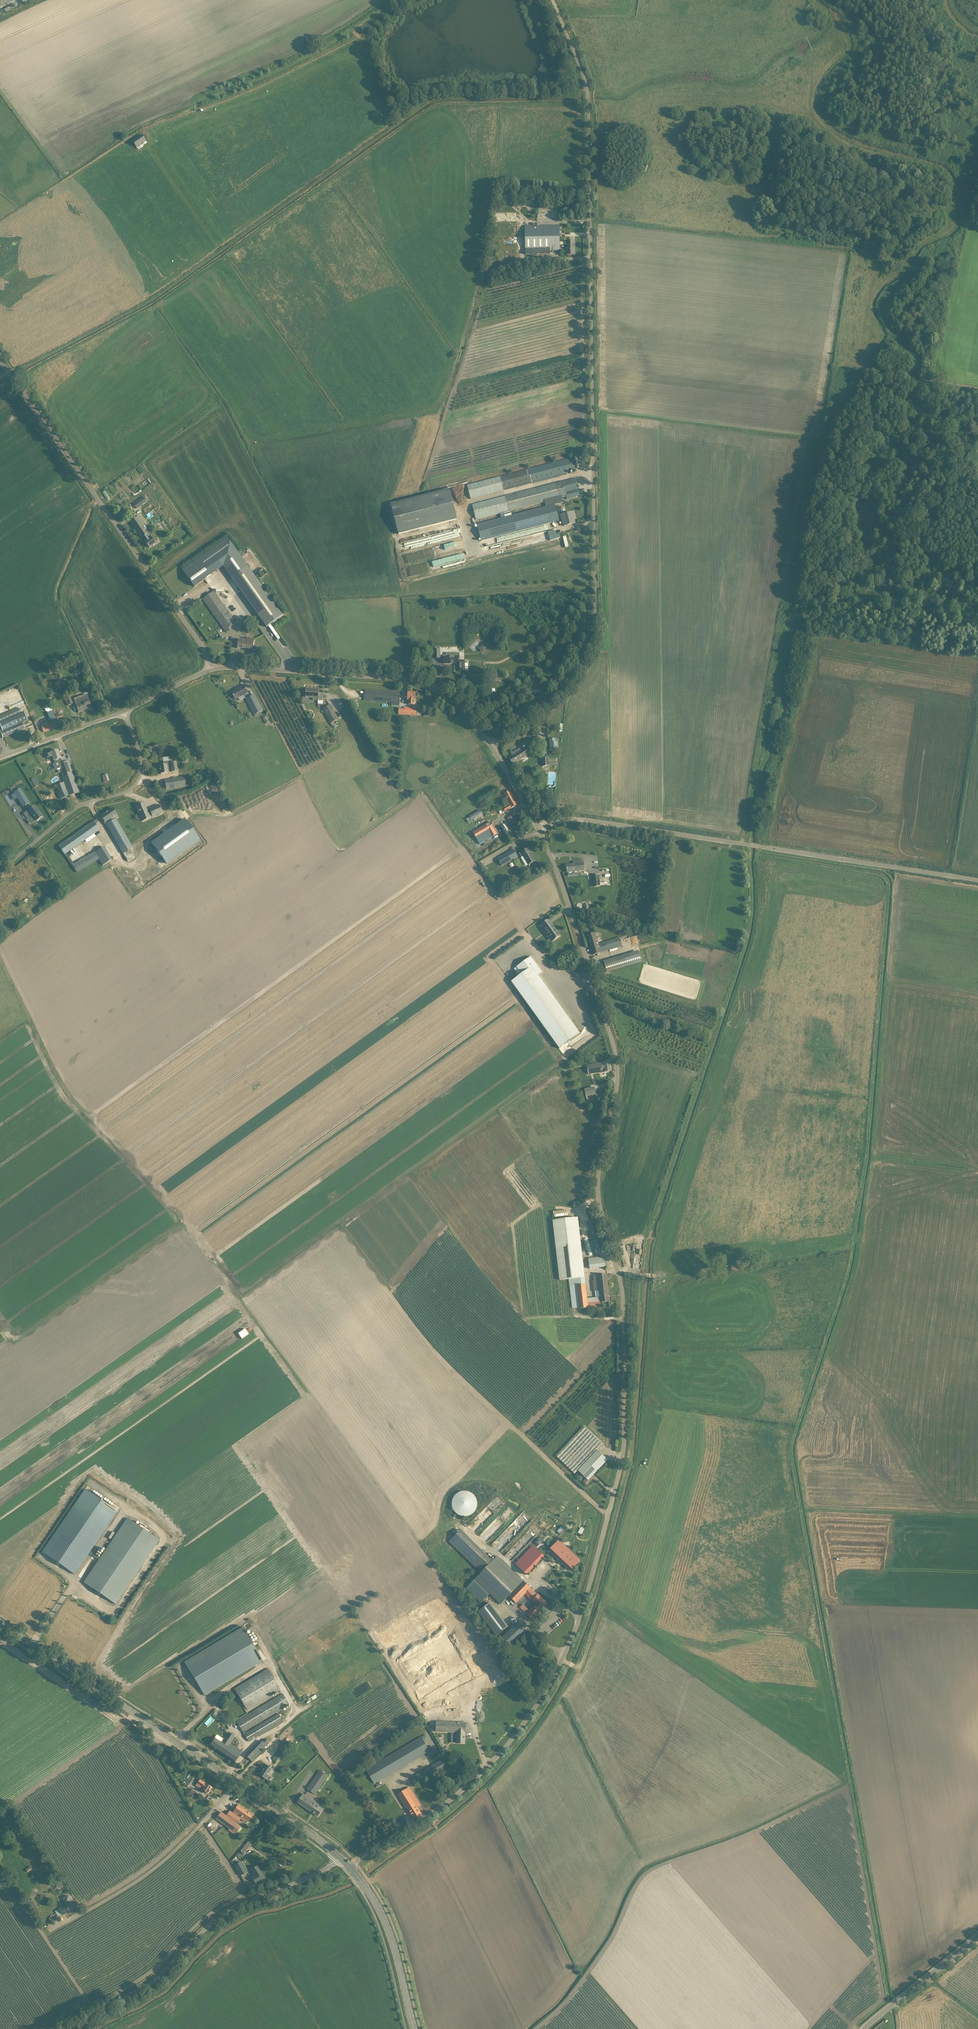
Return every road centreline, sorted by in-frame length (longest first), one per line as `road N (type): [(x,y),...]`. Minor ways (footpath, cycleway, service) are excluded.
road 1 (unclassified): [(348,1866),(463,1790),(534,1709),(585,1601),(622,1460),(623,1305),(599,1196),(615,1049),(538,830)]
road 2 (unclassified): [(490,745),(573,683),(594,634),(587,92),(554,0)]
road 3 (track): [(56,1066),(63,1088),(240,1296),(566,1055)]
road 4 (unclassified): [(977,880),(575,819),(538,830)]
road 5 (tertiary): [(341,1859),(0,1622)]
road 6 (unclassified): [(210,670),(203,647),(0,360)]
road 7 (unclassified): [(64,2028),(158,1978),(228,1913),(341,1859)]
road 8 (unclassified): [(490,745),(459,704),(432,686),(210,670)]
road 9 (unclassified): [(0,870),(75,810),(140,779),(141,756),(124,711)]
road 10 (track): [(747,844),(783,703),(784,641),(794,611)]
road 11 (track): [(794,611),(795,544),(828,431),(852,383)]
road 12 (track): [(59,1925),(152,1871),(237,1783)]
road 13 (track): [(202,100),(297,62),(396,0)]
road 14 (tertiary): [(413,2028),(383,1919),(348,1866)]
road 15 (unclassified): [(864,2028),(977,1937)]
road 16 (unclassified): [(0,757),(124,711)]

